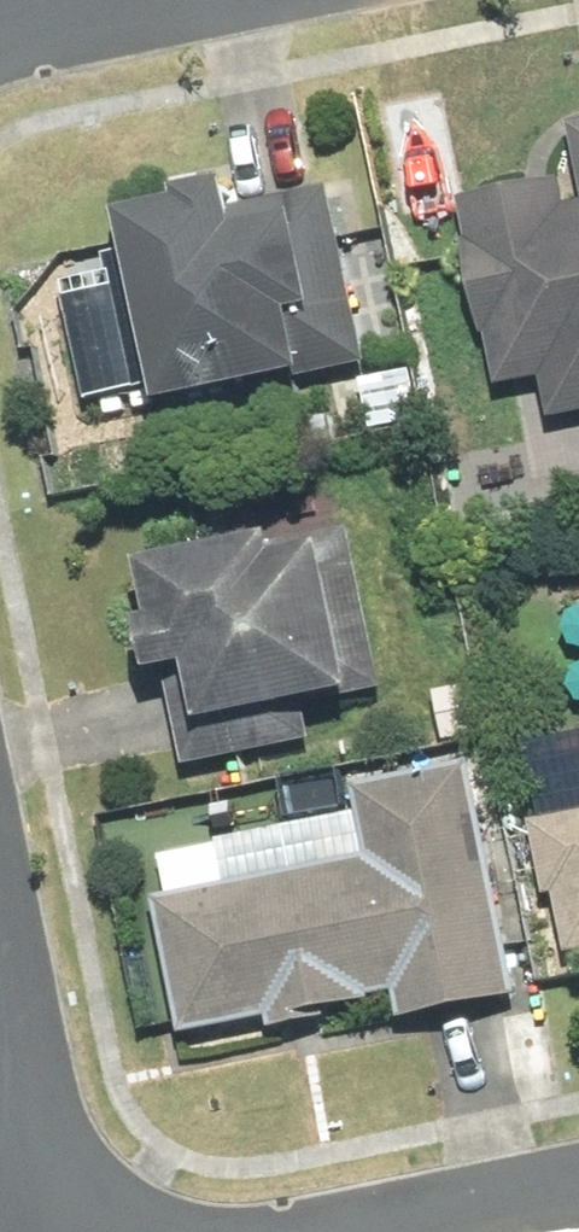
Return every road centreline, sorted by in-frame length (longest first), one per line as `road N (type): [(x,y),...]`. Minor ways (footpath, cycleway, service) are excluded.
road 1 (residential): [(0,1043),(40,1231)]
road 2 (residential): [(449,1231),(578,1208)]

